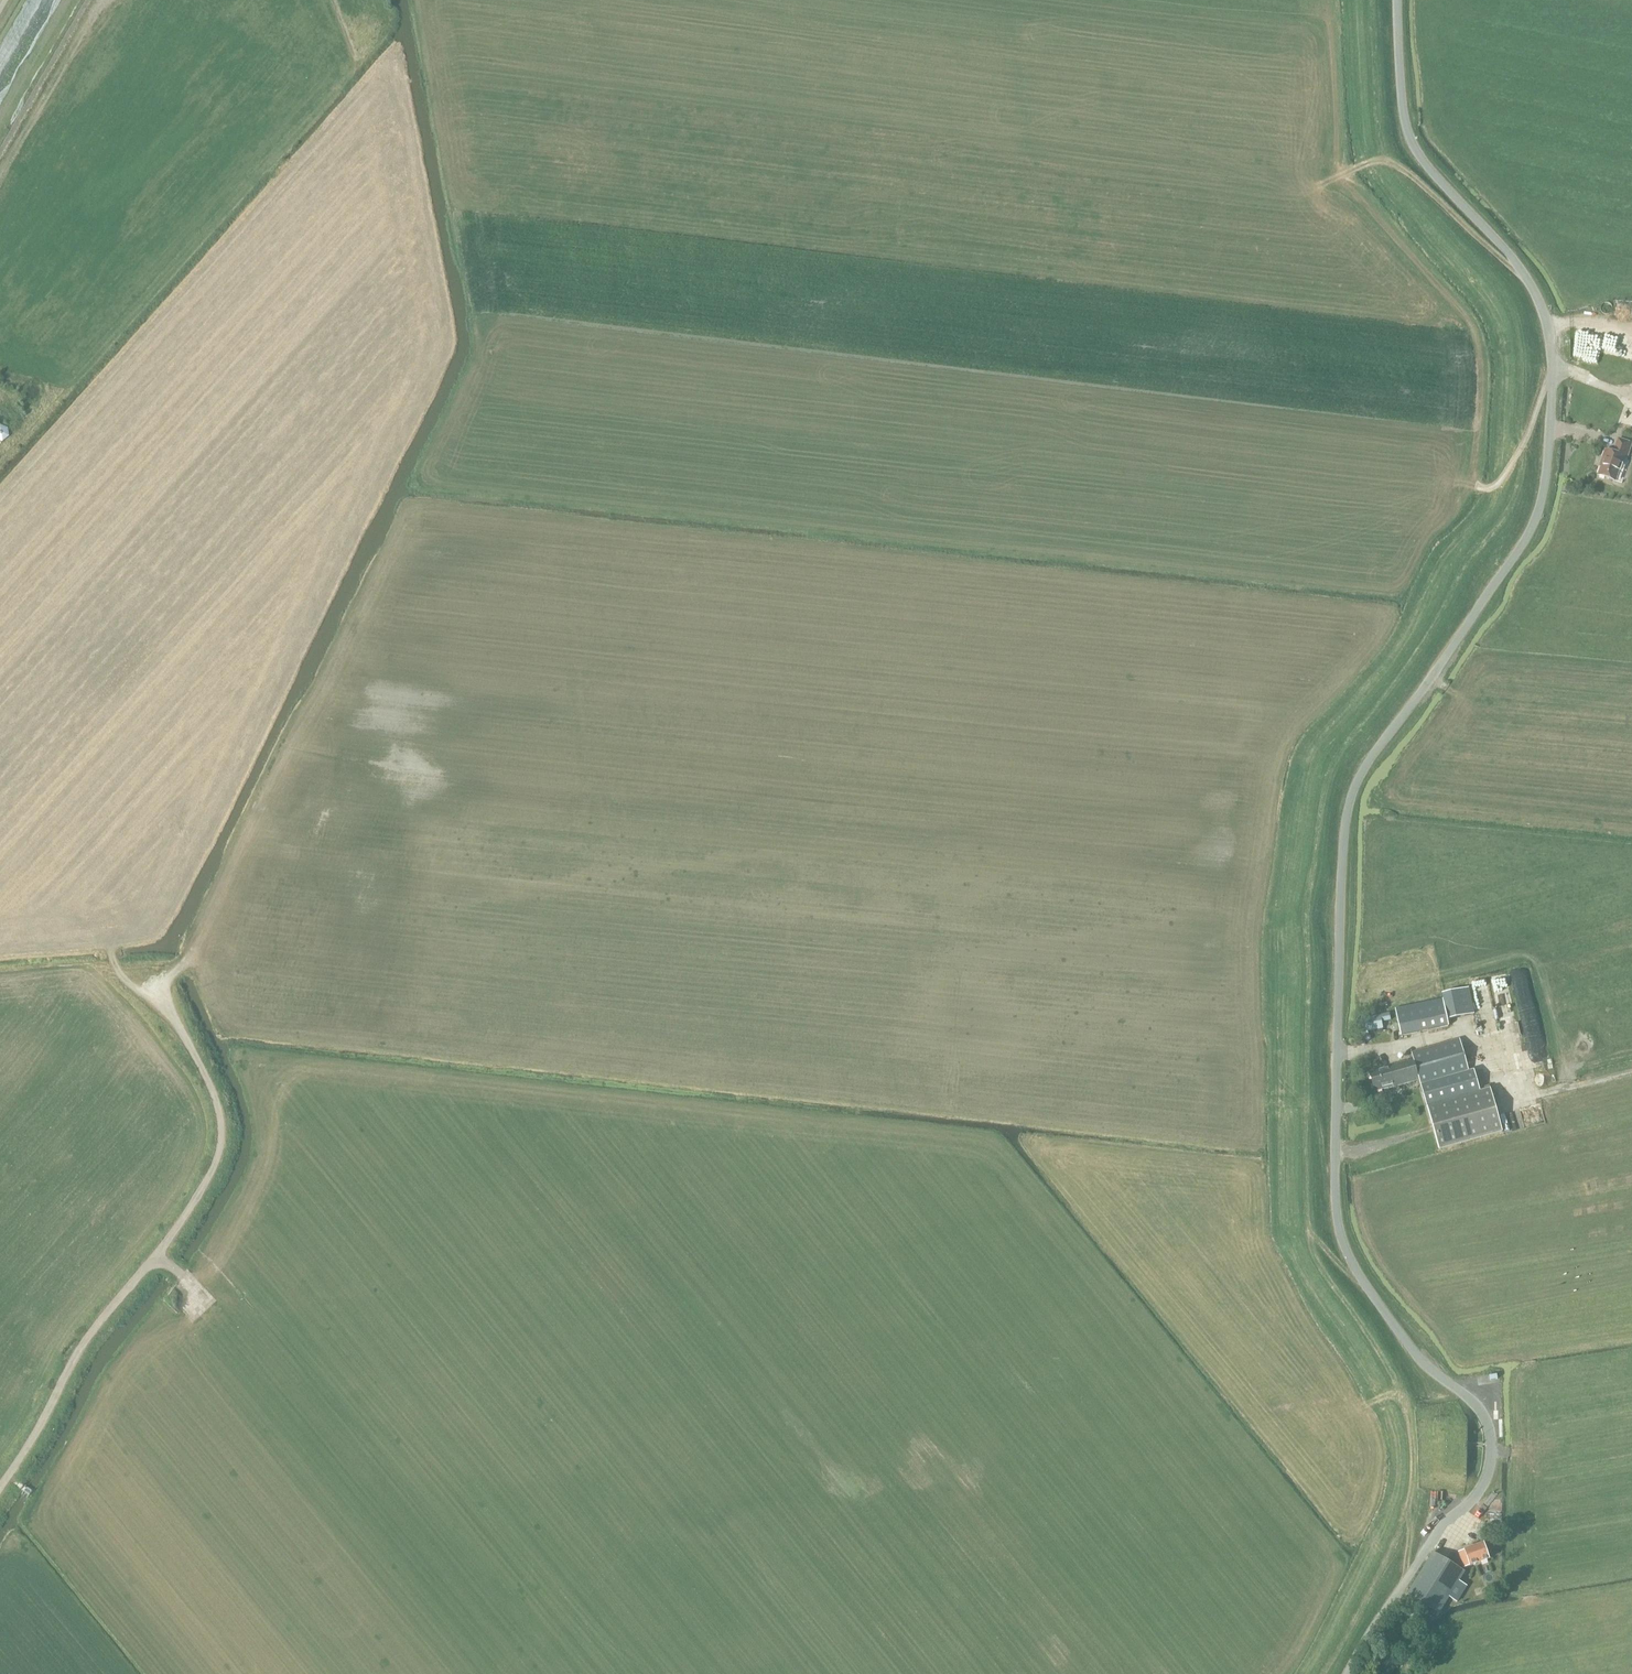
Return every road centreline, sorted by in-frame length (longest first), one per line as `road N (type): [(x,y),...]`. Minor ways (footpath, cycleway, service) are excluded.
road 1 (unclassified): [(1349,1673),(1444,1524),(1489,1478),(1491,1454),(1490,1427),(1478,1408),(1410,1347),(1358,1273),(1336,1208),(1345,824),(1367,764),(1529,535),(1544,486),(1553,376),(1546,311),(1530,279),(1415,149),(1401,101),(1399,0)]
road 2 (track): [(113,959),(121,977),(167,1008),(213,1097),(219,1138),(210,1174),(157,1255),(205,1299)]
road 3 (track): [(1631,1071),(1514,1099),(1465,1033),(1340,1056)]
road 4 (track): [(157,1255),(81,1346),(0,1487)]
road 5 (track): [(1532,1611),(1531,1456),(1559,1437),(1631,1414)]
road 6 (track): [(1343,174),(1368,161),(1395,164),(1530,279)]
road 7 (track): [(1474,488),(1493,488),(1502,478),(1553,376),(1565,373),(1631,395)]

